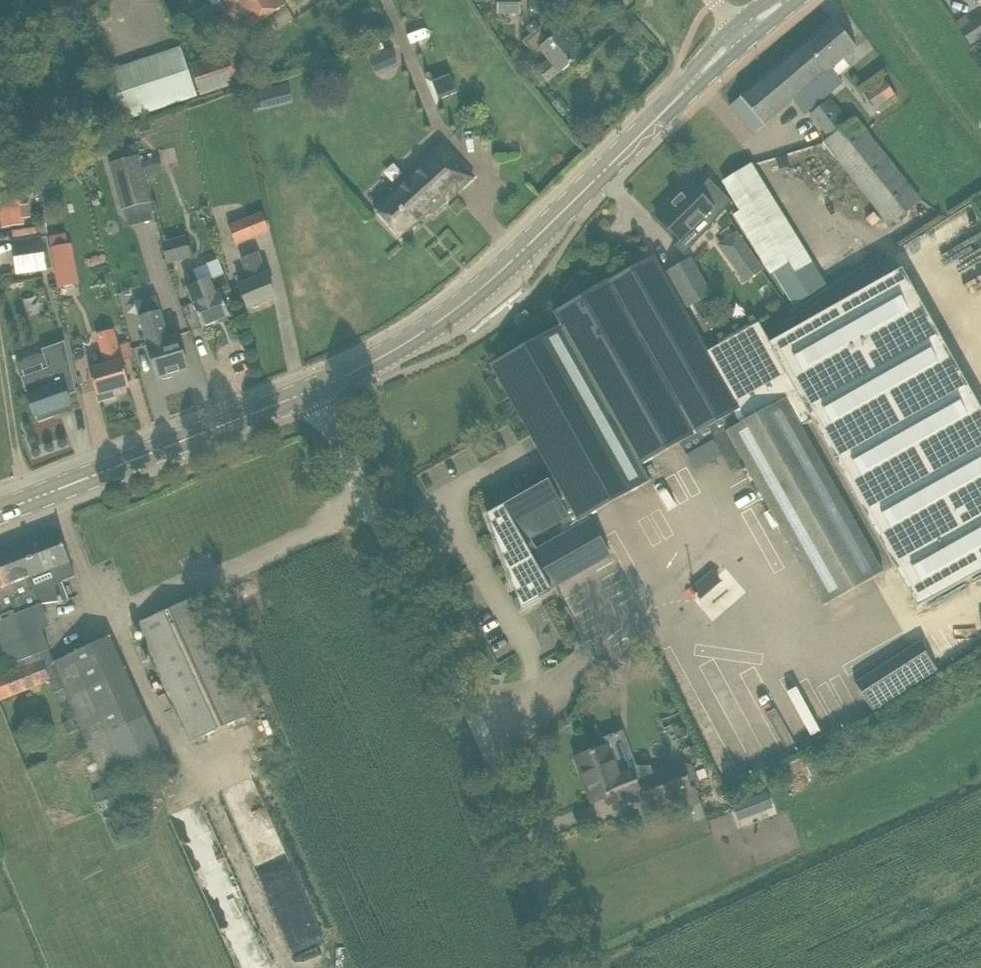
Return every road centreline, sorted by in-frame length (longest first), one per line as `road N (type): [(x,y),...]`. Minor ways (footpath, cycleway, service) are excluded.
road 1 (unclassified): [(567,967),(482,733),(314,390)]
road 2 (tertiary): [(314,390),(425,338),(495,279),(690,85)]
road 3 (tertiary): [(0,515),(314,390)]
road 4 (track): [(0,337),(28,504)]

